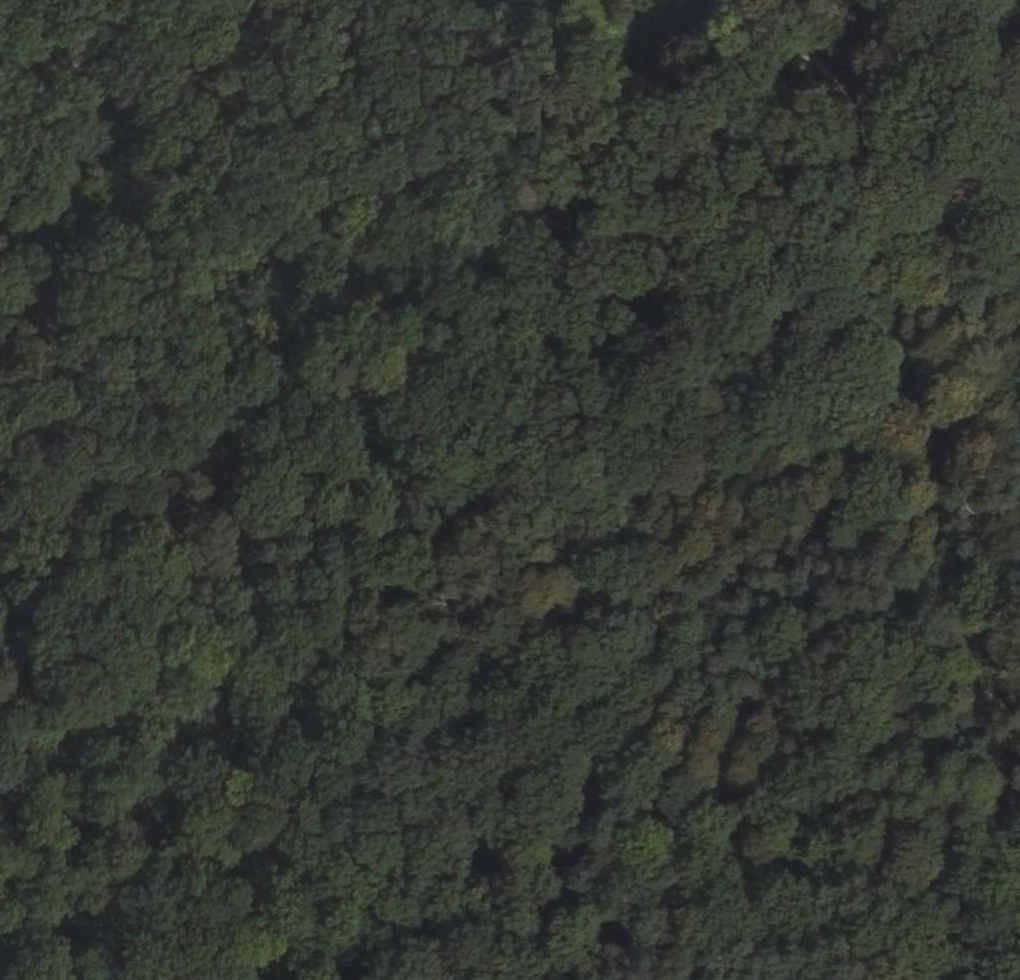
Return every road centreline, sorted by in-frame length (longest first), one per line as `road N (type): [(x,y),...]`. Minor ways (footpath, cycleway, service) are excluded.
road 1 (track): [(1019,747),(827,69)]

